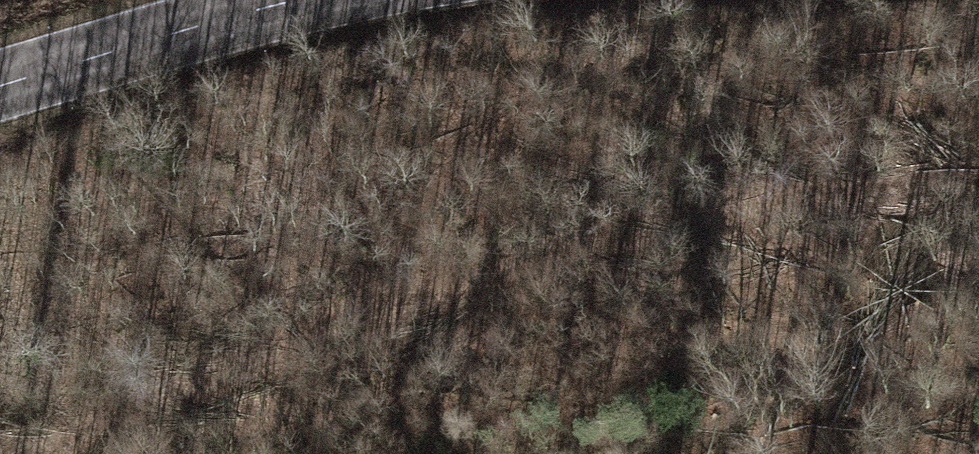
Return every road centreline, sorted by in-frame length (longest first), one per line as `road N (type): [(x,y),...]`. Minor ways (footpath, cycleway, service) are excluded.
road 1 (track): [(978,158),(908,160),(298,299),(0,446)]
road 2 (secondary): [(303,0),(0,86)]

